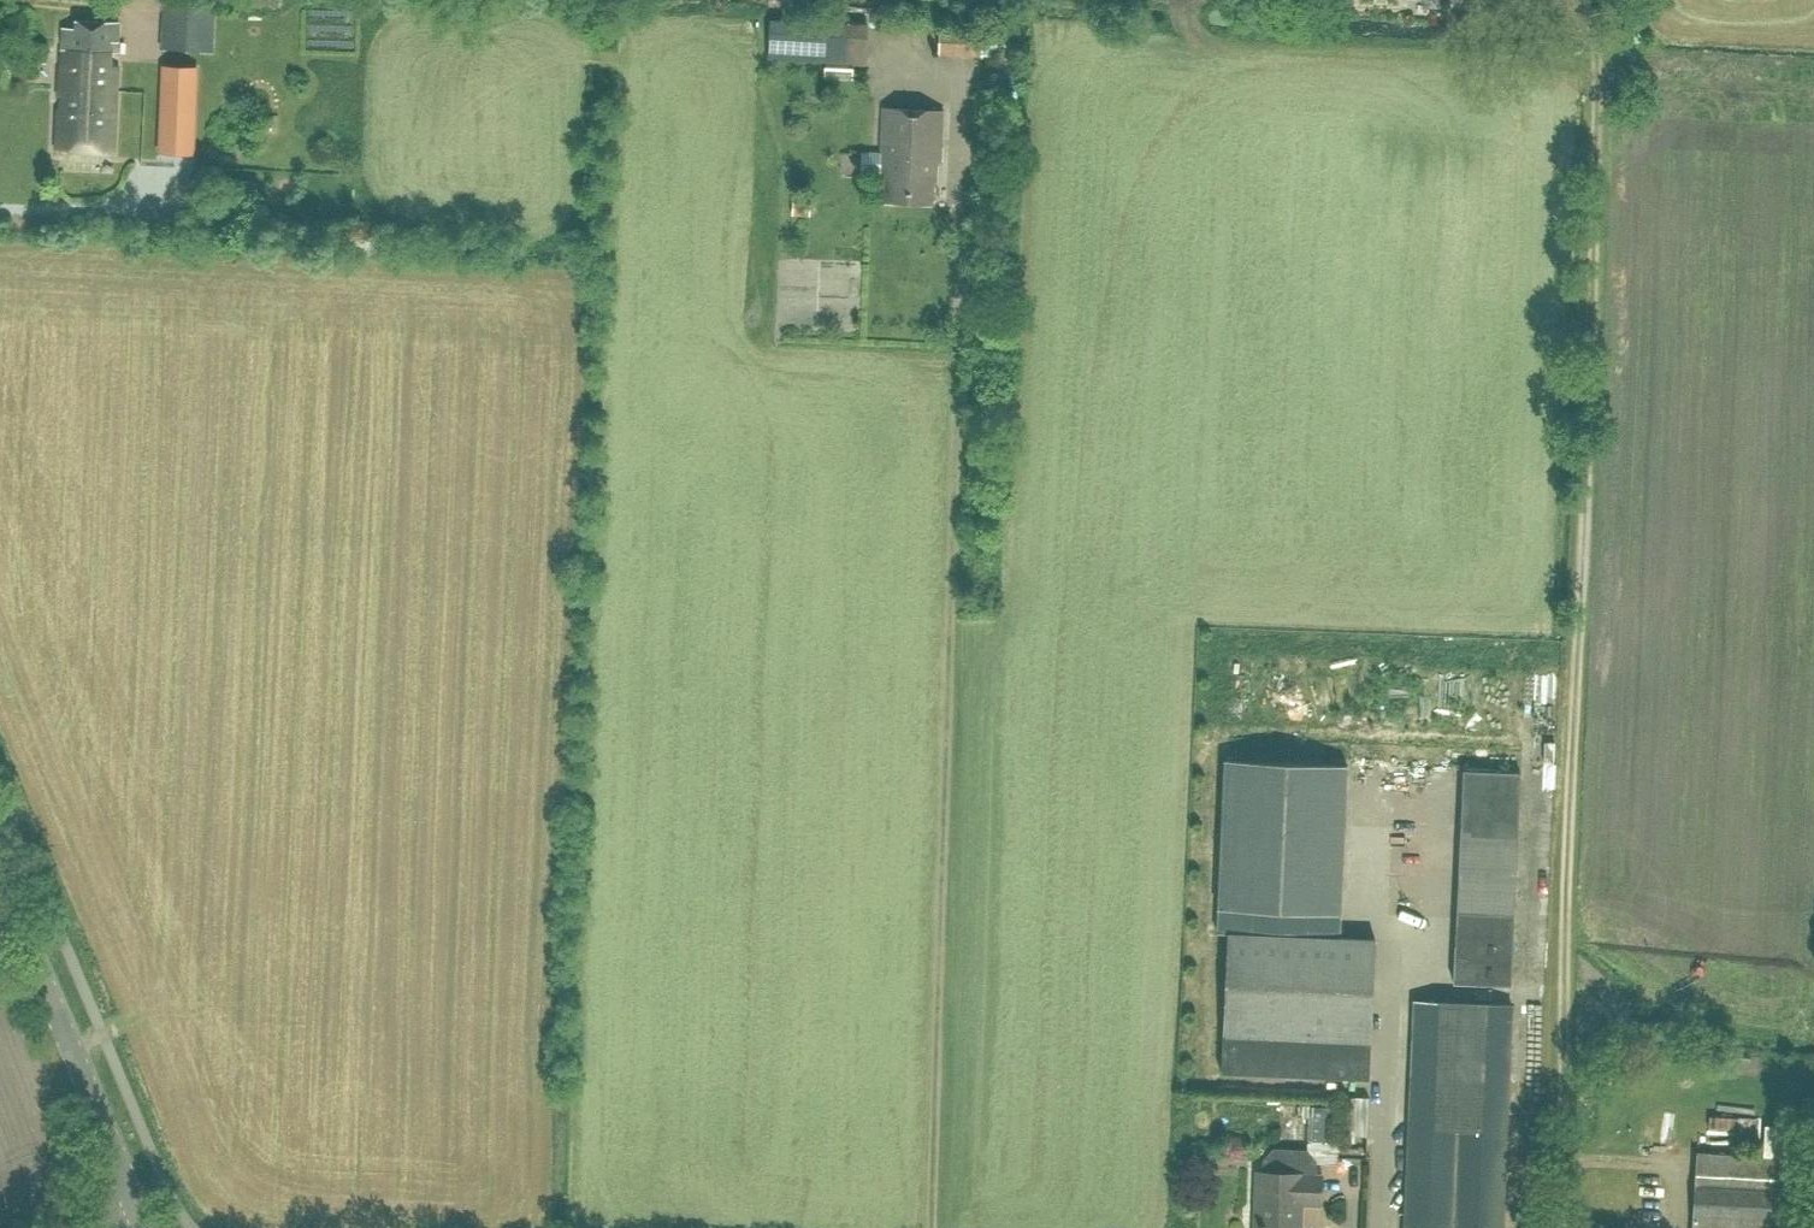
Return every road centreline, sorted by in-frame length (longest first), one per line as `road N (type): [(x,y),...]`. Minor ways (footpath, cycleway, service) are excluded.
road 1 (tertiary): [(145,1227),(0,878)]

